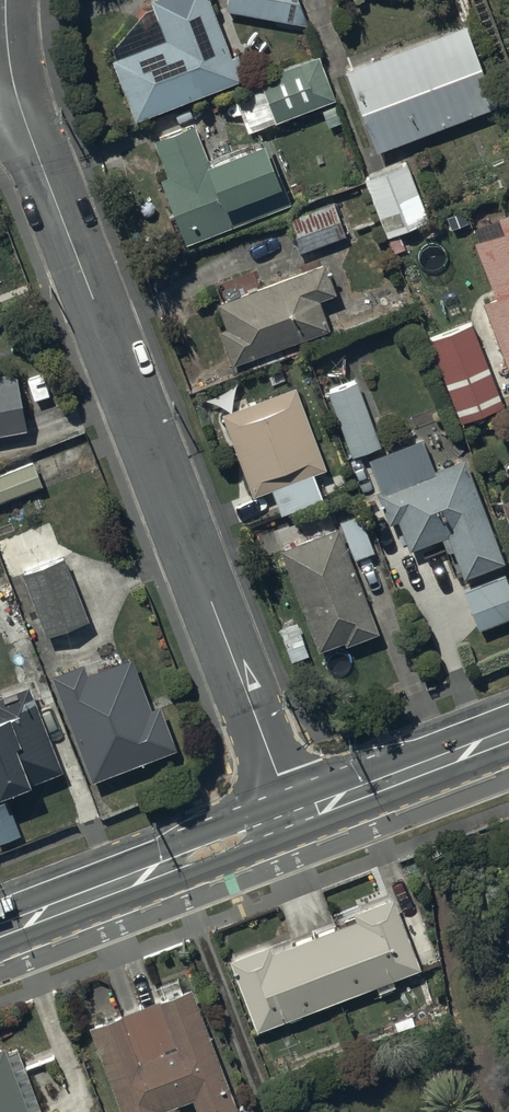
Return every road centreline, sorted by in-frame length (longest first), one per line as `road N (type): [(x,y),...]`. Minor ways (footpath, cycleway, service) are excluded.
road 1 (residential): [(14,80),(294,817)]
road 2 (secondary): [(294,817),(0,931)]
road 3 (secondary): [(508,735),(294,817)]

